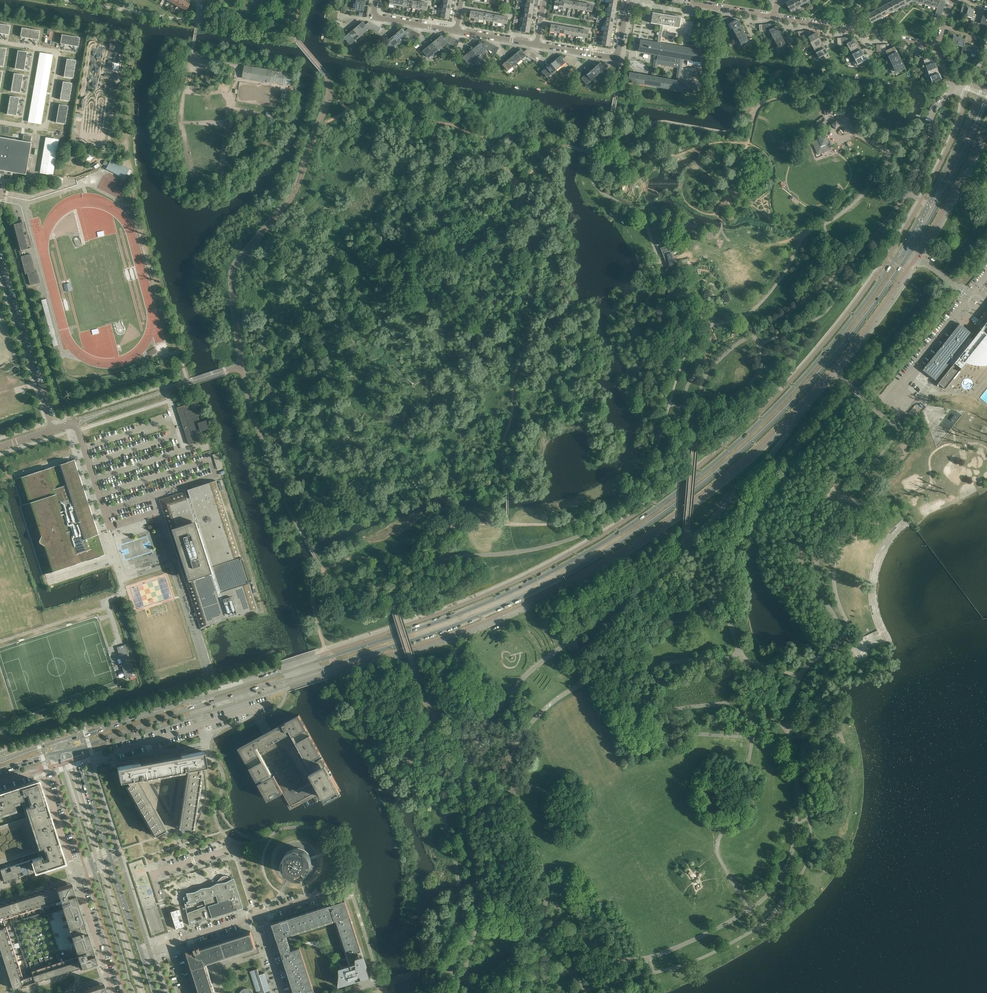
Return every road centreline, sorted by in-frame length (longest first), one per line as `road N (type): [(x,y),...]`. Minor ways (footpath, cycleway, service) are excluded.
road 1 (secondary): [(986,75),(917,224),(835,342),(788,397),(644,518),(537,579),(443,620),(62,741)]
road 2 (secondary): [(74,749),(453,625),(551,582),(652,522),(753,441),(847,341),(929,221),(986,99)]
road 3 (residential): [(173,942),(151,874),(193,861),(237,851),(258,915)]
road 4 (unclassified): [(0,269),(53,430)]
road 5 (secondary): [(93,866),(131,992)]
road 6 (unclassified): [(53,430),(78,430),(110,527)]
road 7 (unclassified): [(75,872),(113,992)]

